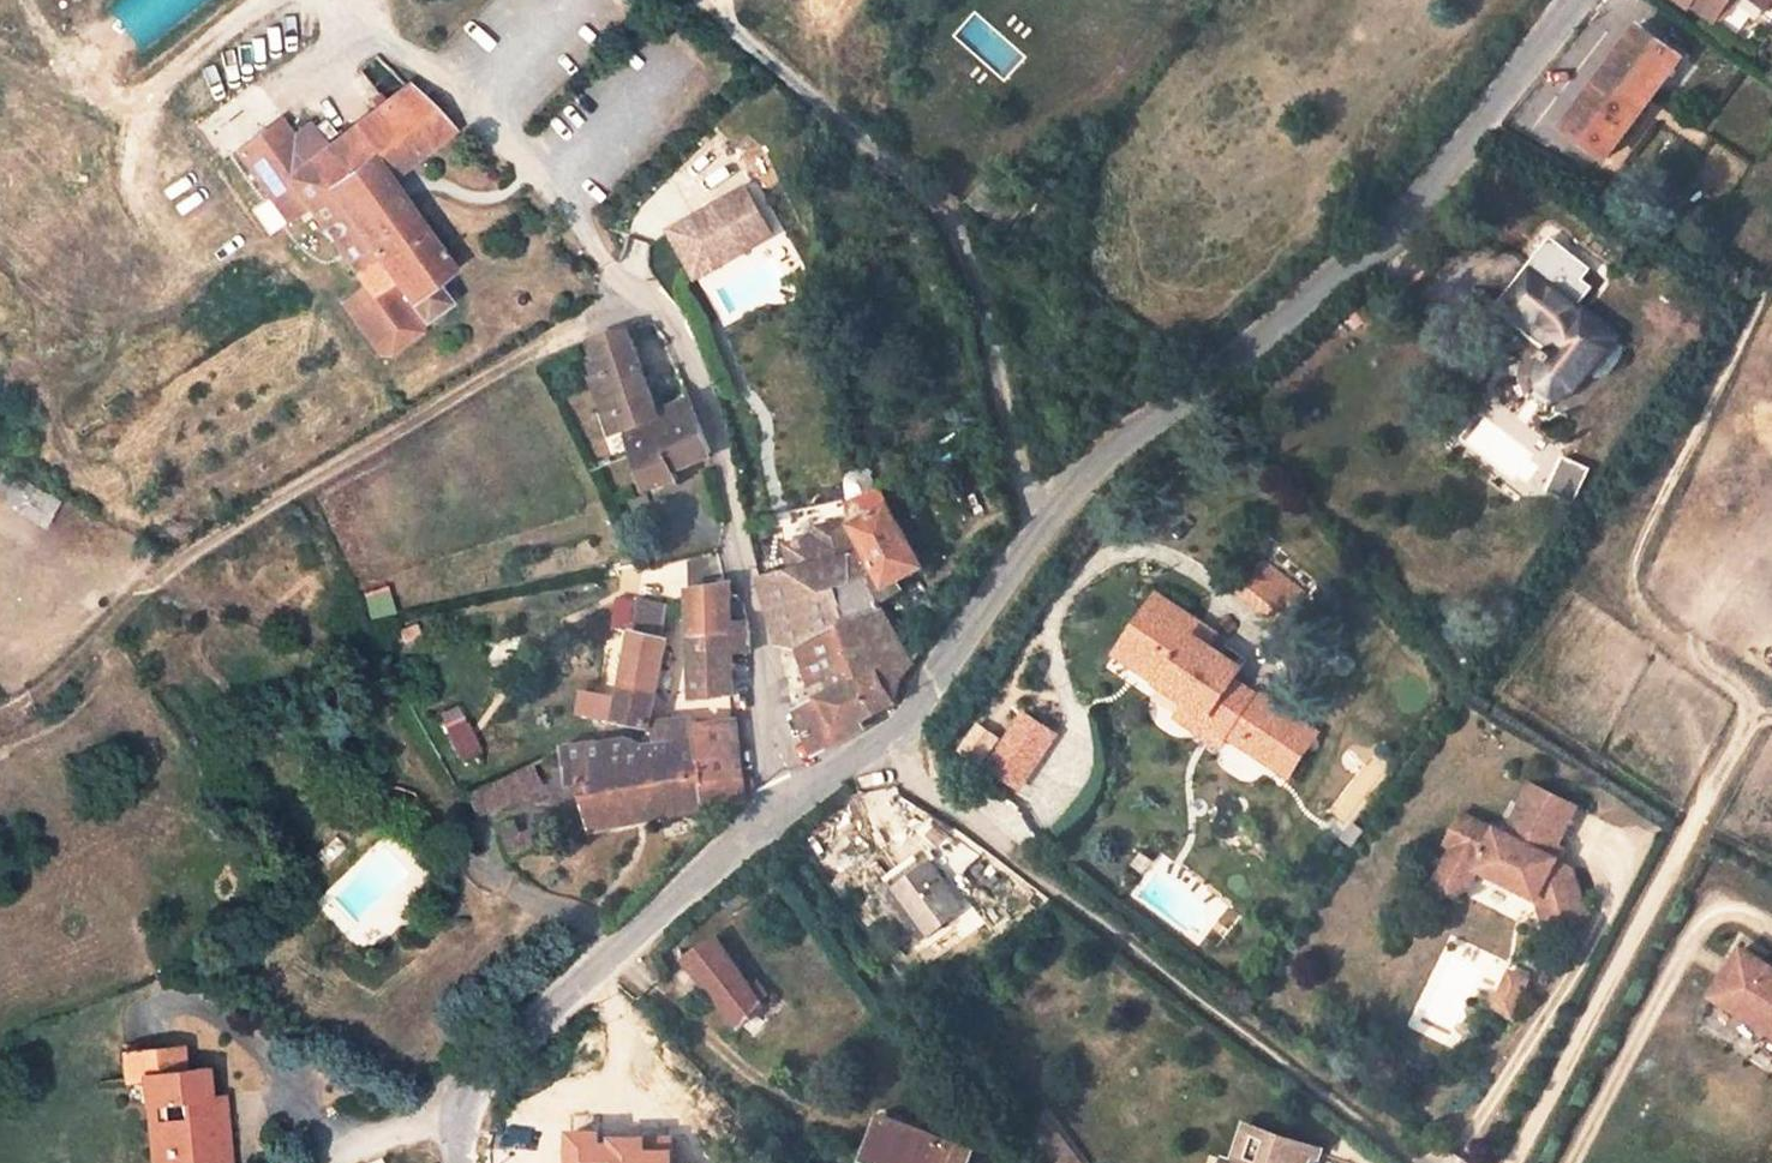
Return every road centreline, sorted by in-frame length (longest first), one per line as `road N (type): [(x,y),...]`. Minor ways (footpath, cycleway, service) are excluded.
road 1 (residential): [(1577,0),(1378,242),(1091,466),(876,746),(789,786)]
road 2 (track): [(865,752),(1416,1162)]
road 3 (track): [(701,0),(904,175),(952,230),(1041,527)]
road 4 (track): [(450,403),(184,556),(83,649),(0,672)]
road 5 (residential): [(789,786),(624,941),(463,1073),(452,1114),(457,1162)]
road 6 (residential): [(642,303),(657,314),(709,416),(789,786)]
road 7 (track): [(1696,825),(1511,1162)]
road 8 (residential): [(642,303),(450,403)]
road 9 (track): [(335,1162),(399,1127),(452,1114)]

